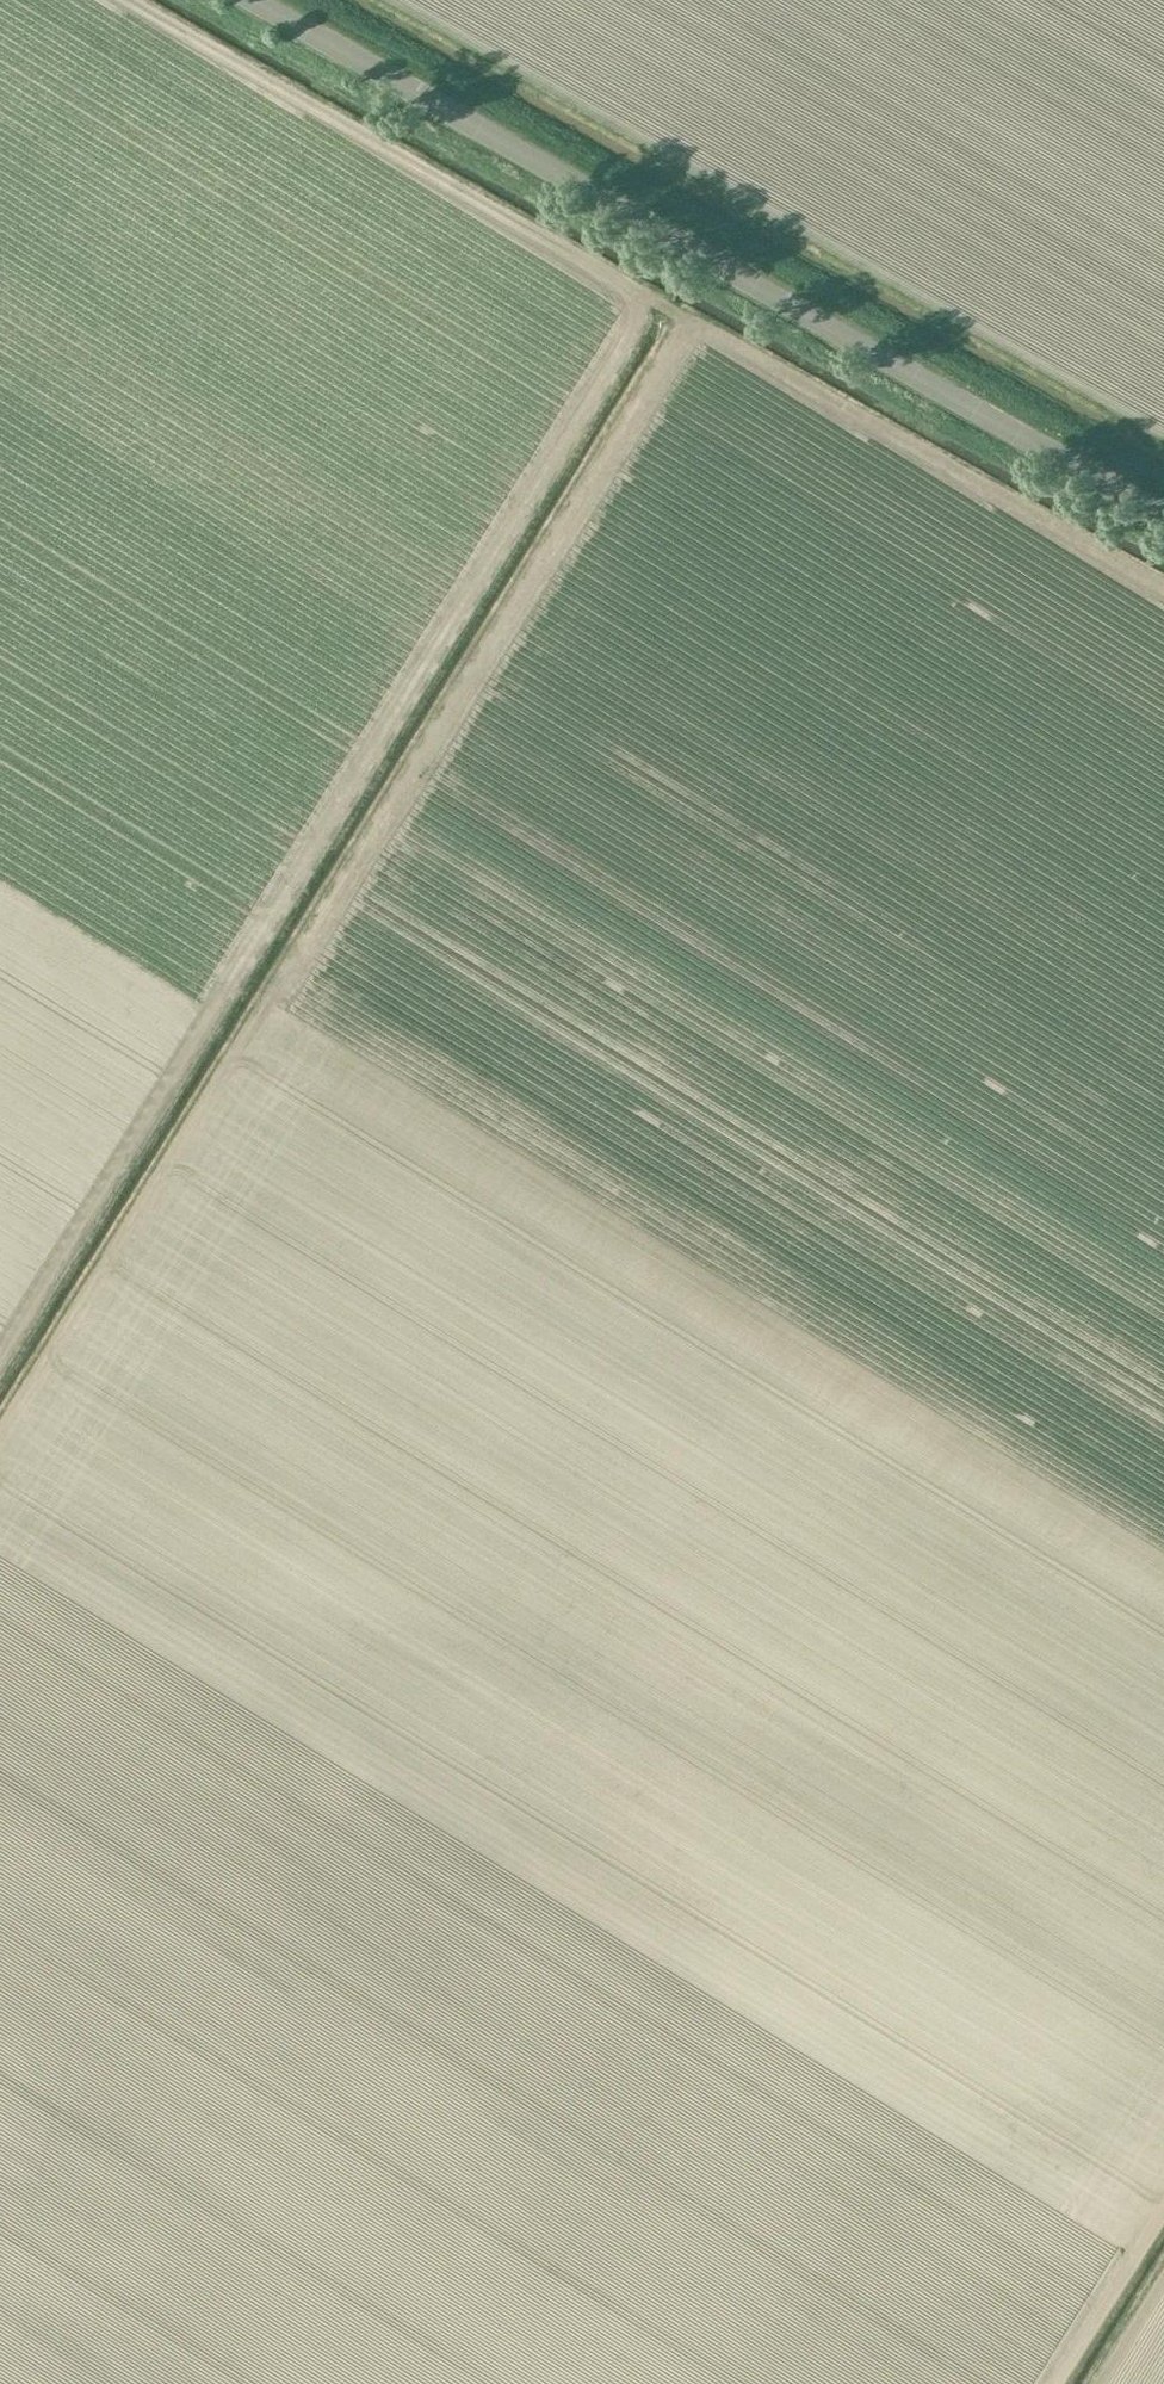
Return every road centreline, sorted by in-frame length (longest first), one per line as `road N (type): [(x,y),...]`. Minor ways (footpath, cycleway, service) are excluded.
road 1 (unclassified): [(1163,517),(250,0)]
road 2 (track): [(1052,2383),(1163,2203)]

